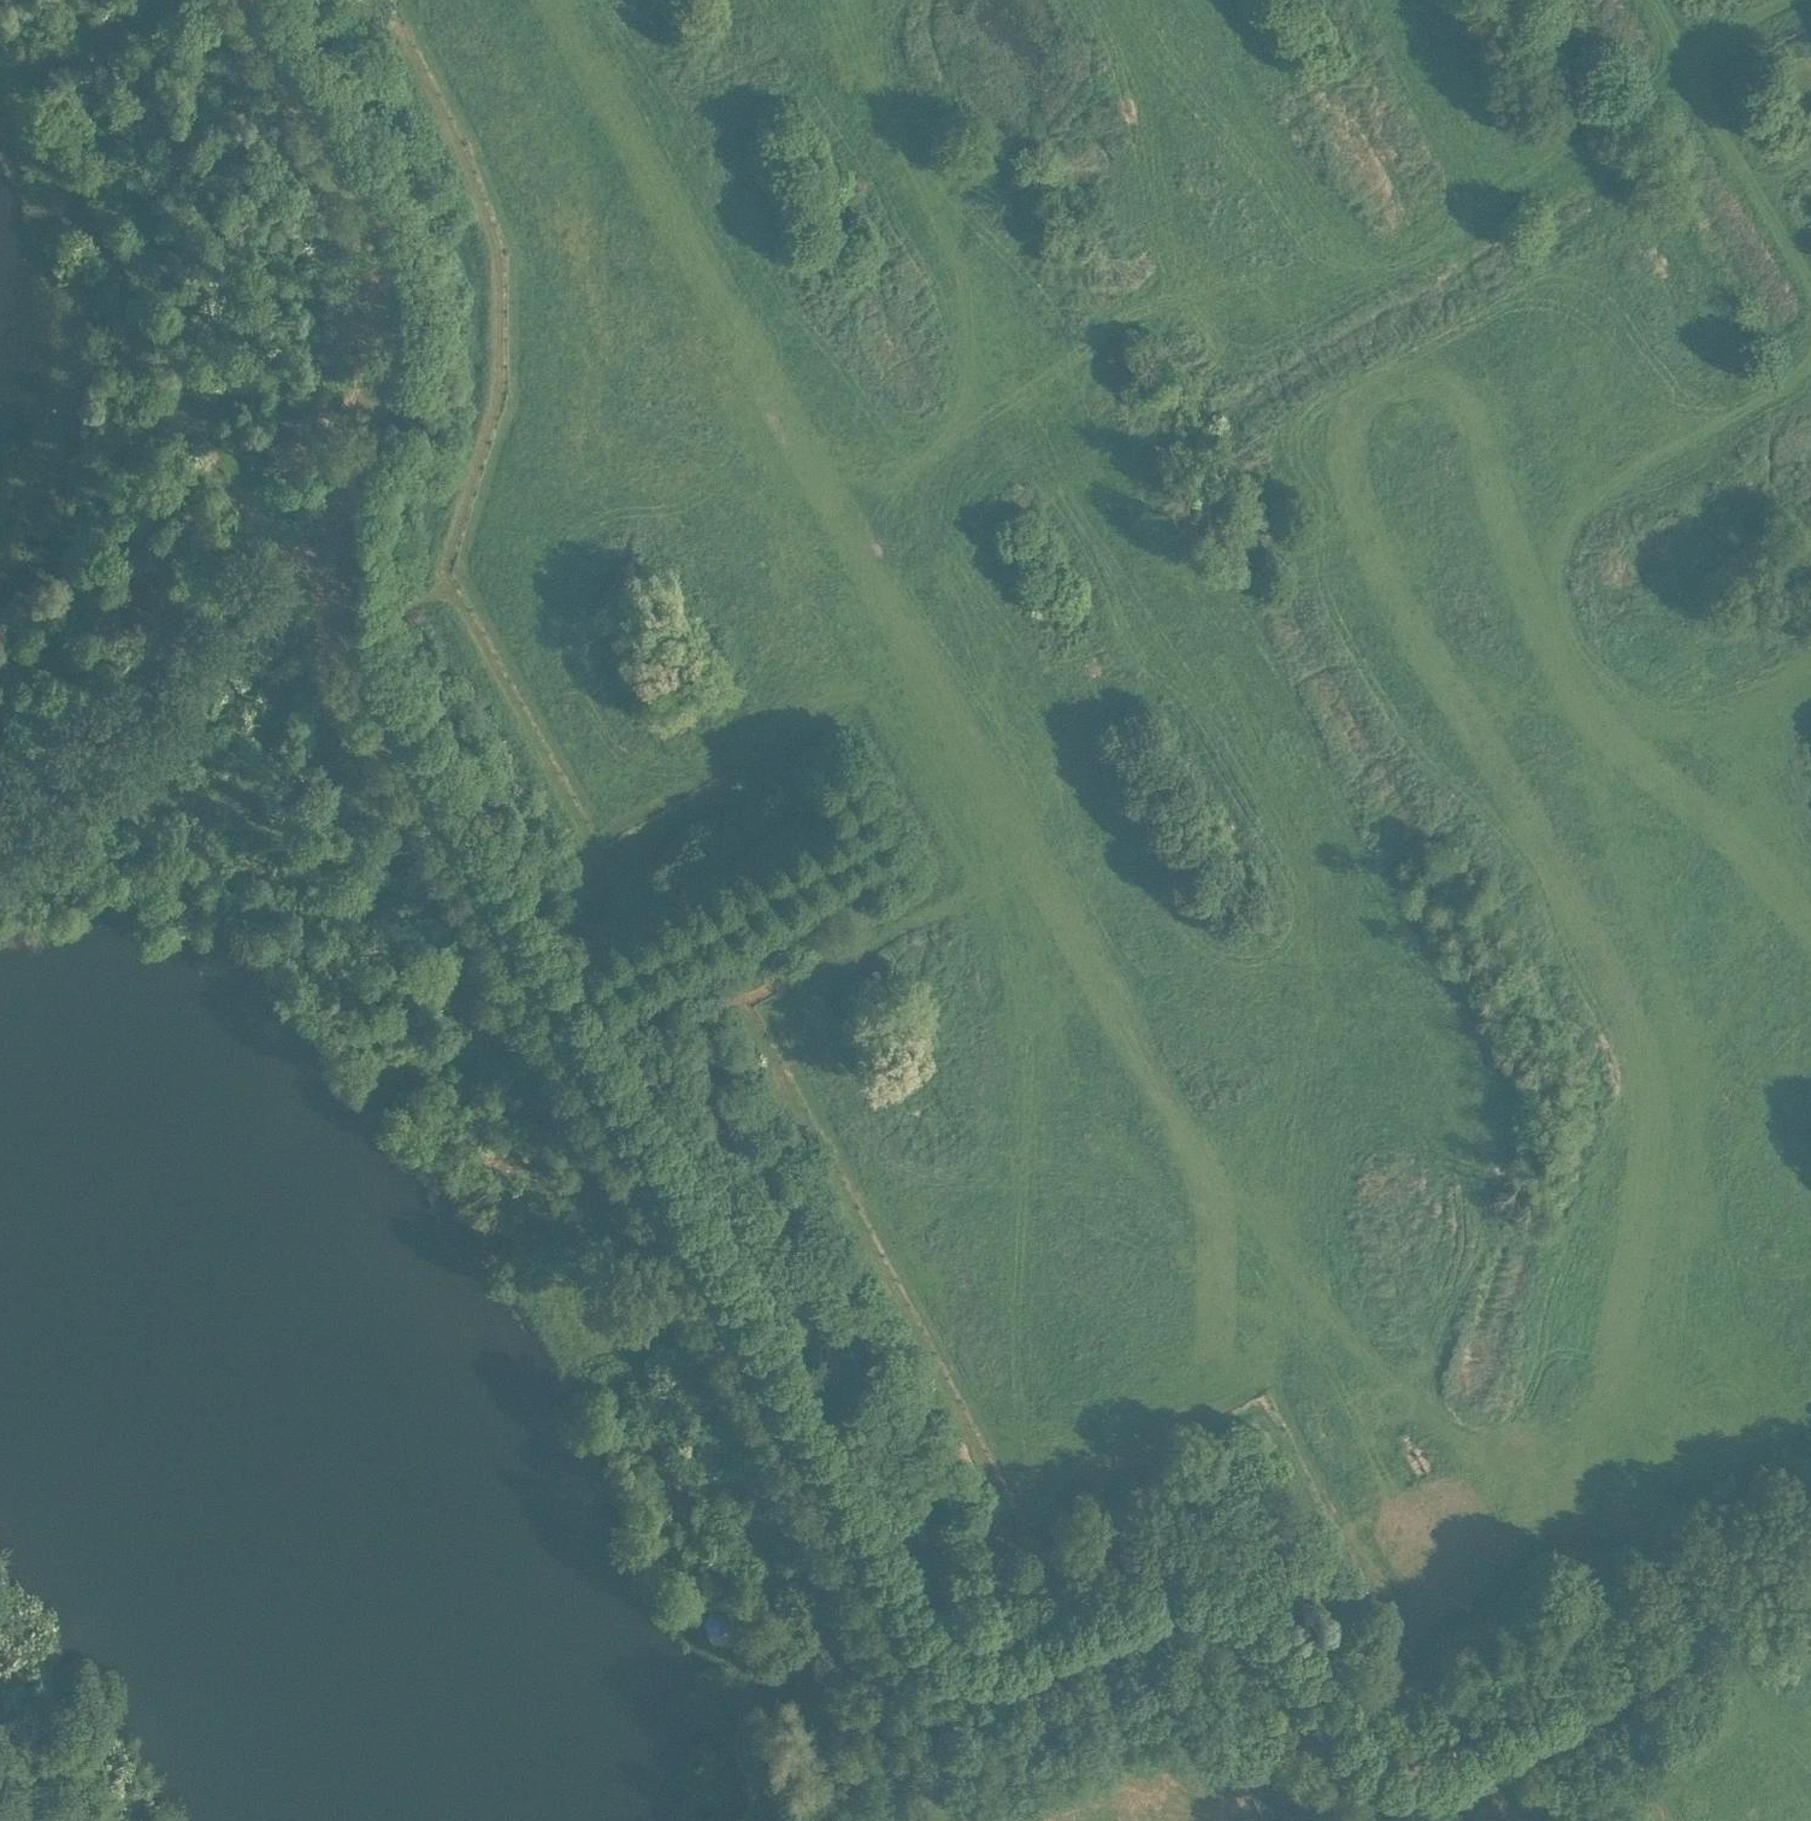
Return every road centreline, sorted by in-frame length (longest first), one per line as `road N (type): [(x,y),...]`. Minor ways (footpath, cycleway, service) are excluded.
road 1 (track): [(1320,1739),(1608,1557),(1690,1627),(1810,1553)]
road 2 (track): [(1449,1773),(1690,1627)]

